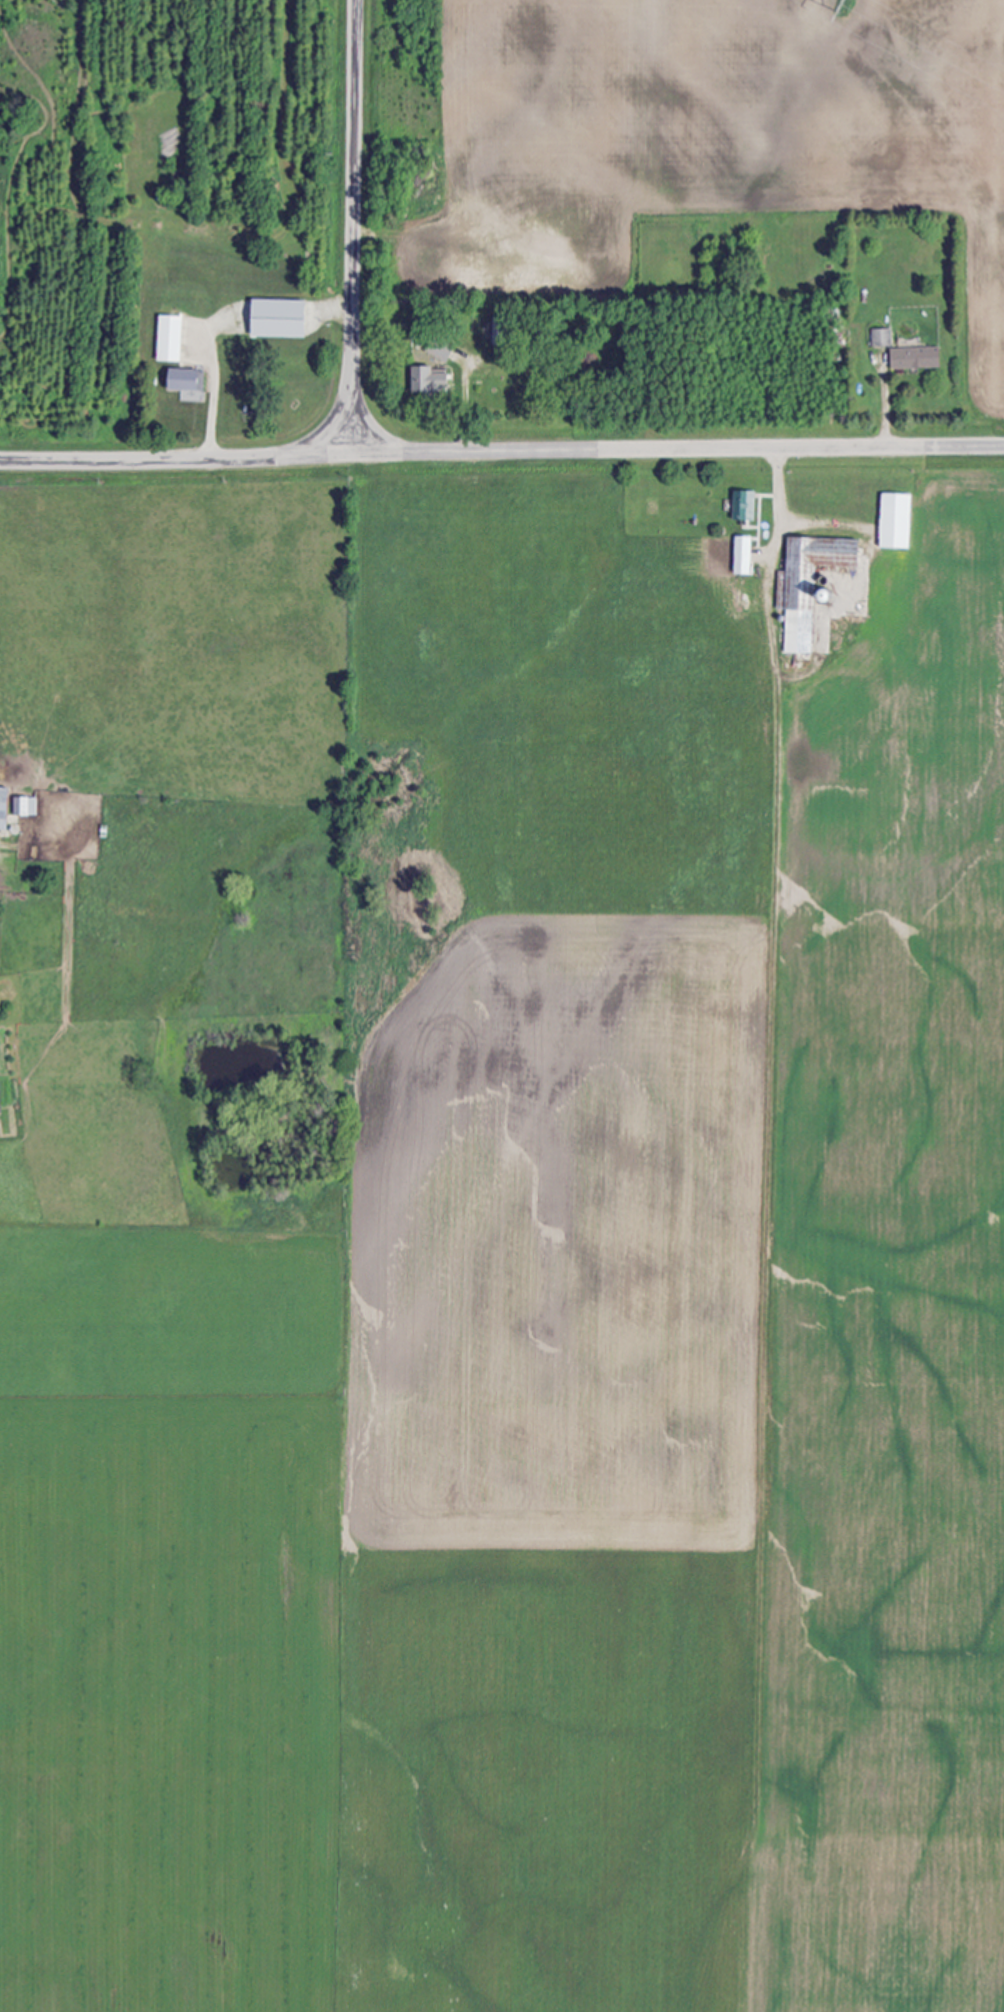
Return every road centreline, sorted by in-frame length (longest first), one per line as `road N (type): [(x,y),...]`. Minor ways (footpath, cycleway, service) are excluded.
road 1 (tertiary): [(1003,444),(0,460)]
road 2 (residential): [(353,452),(357,0)]

